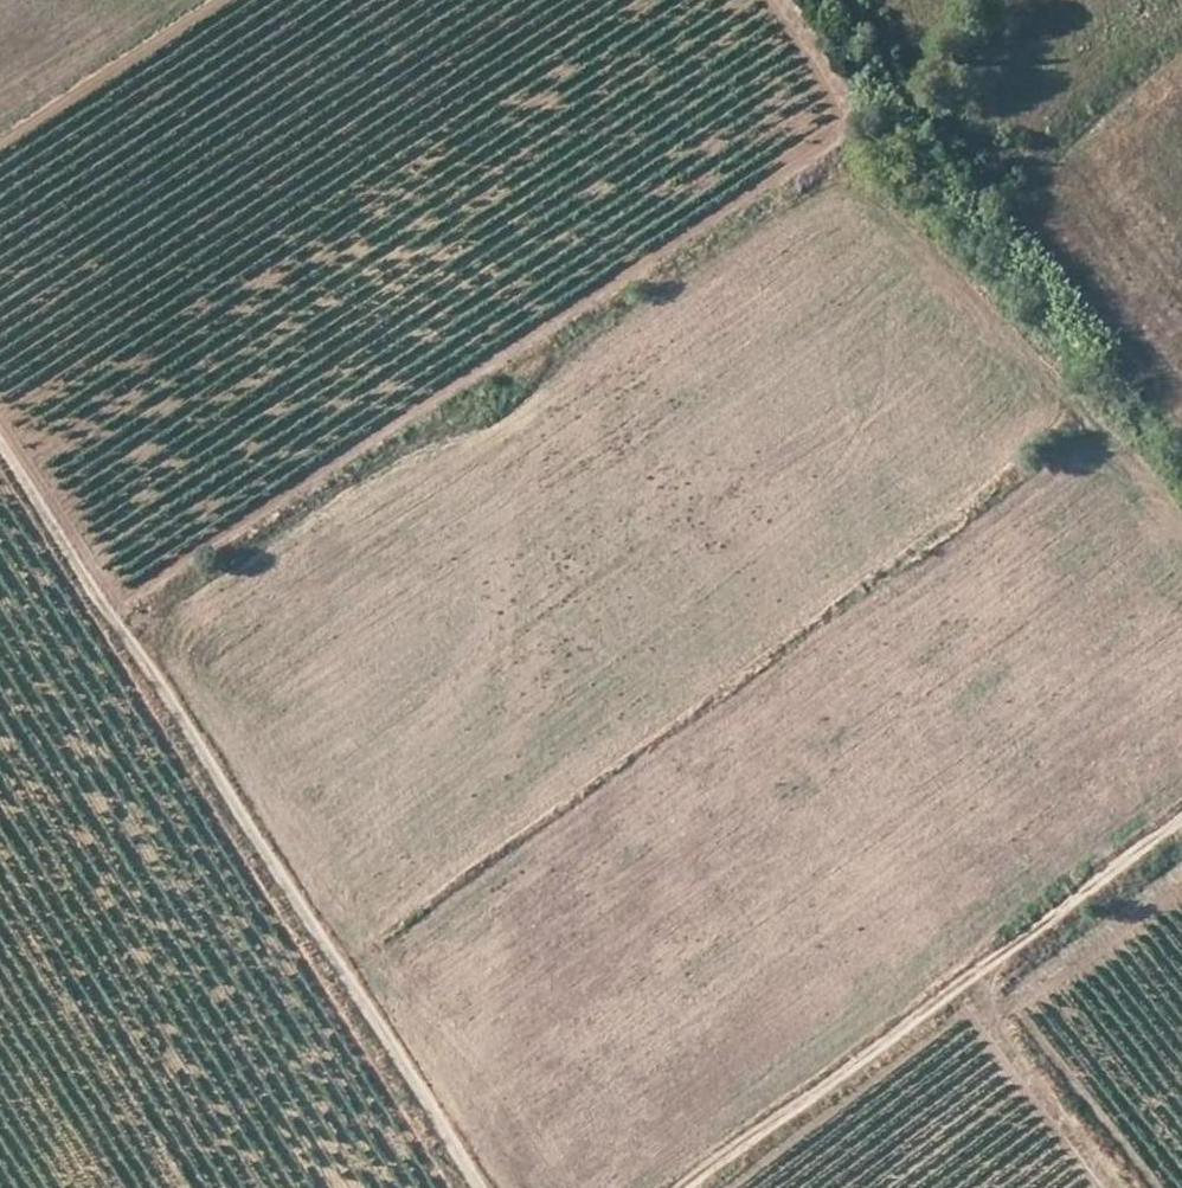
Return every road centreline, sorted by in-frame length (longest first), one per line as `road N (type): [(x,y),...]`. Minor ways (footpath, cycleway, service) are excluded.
road 1 (track): [(0,440),(479,1187)]
road 2 (track): [(678,1187),(1181,820)]
road 3 (track): [(1119,1187),(1006,1050),(973,974)]

